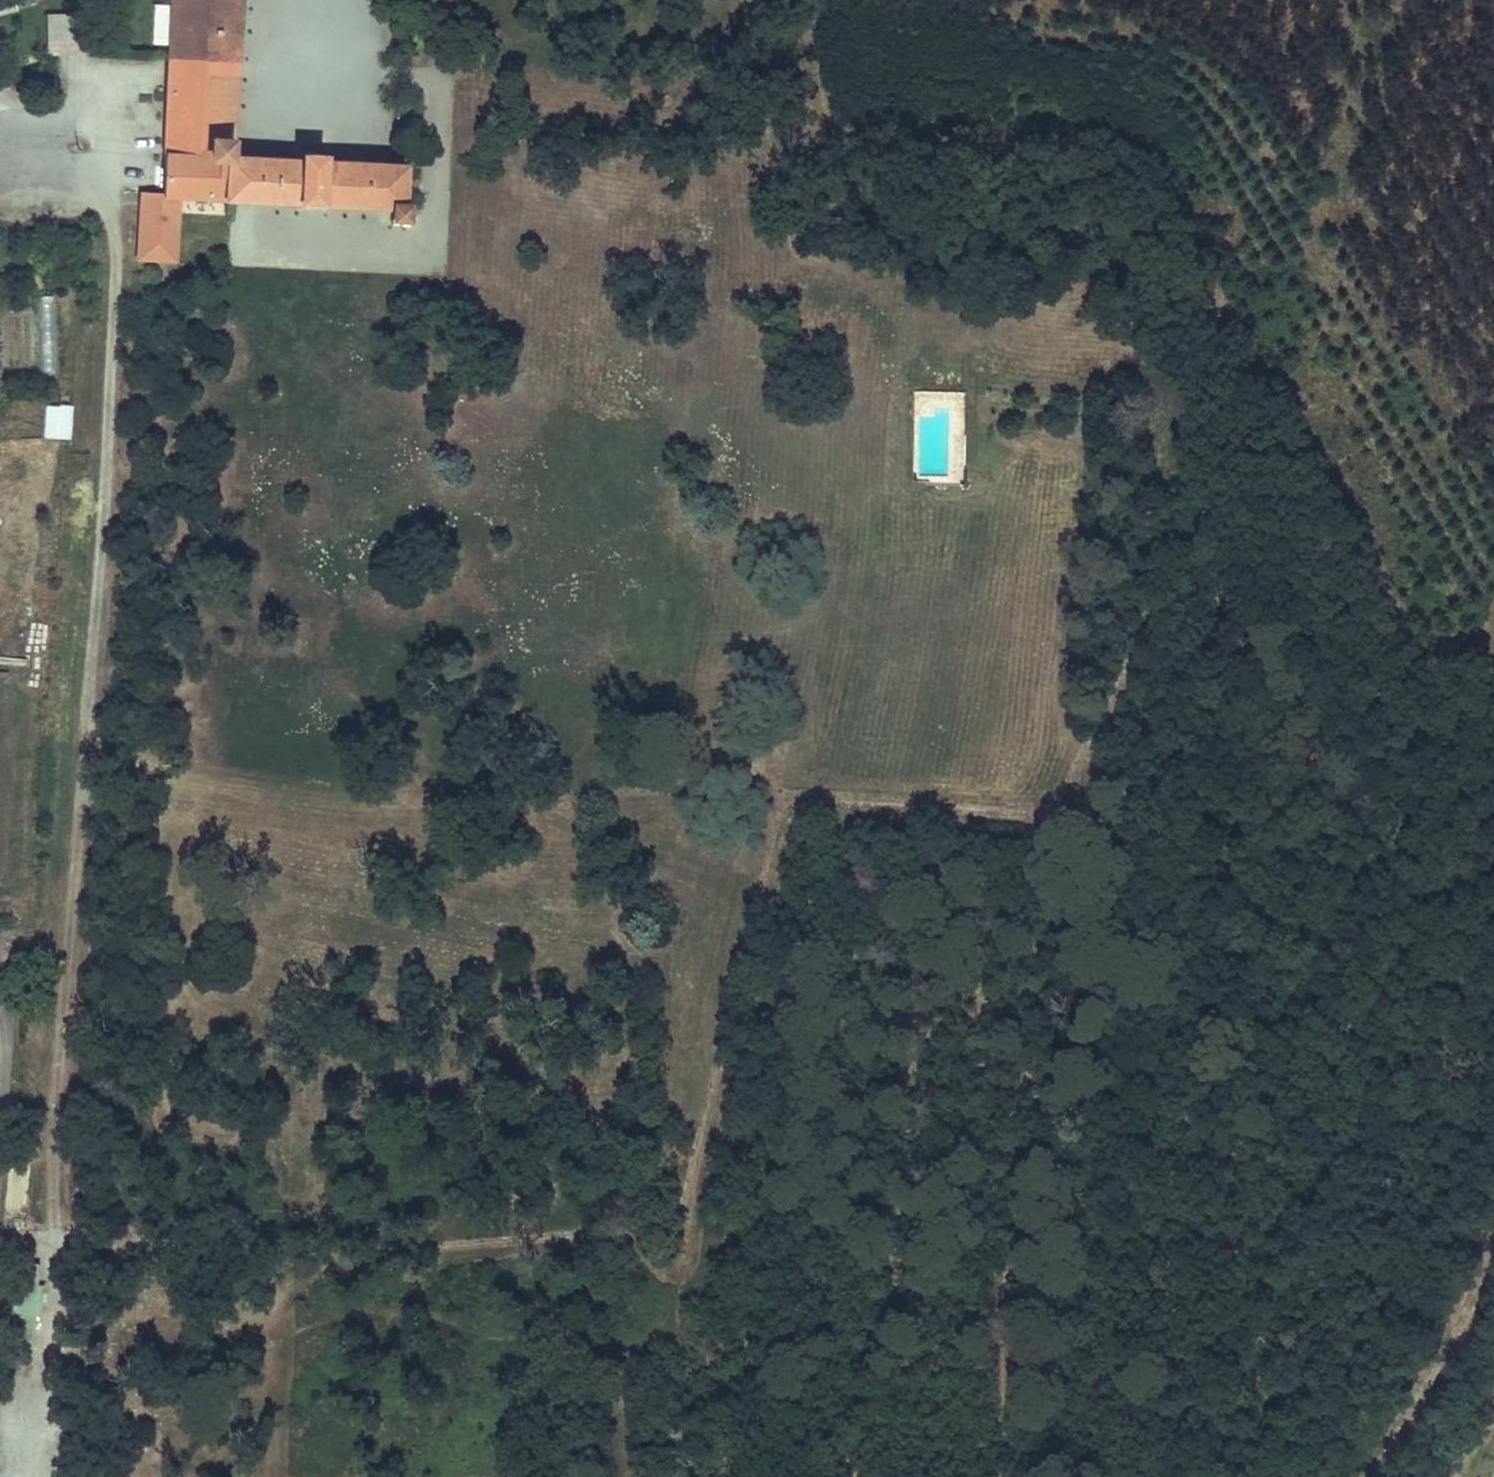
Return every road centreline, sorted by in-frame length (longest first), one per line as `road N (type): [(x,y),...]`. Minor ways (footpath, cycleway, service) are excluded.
road 1 (track): [(45,1476),(118,291),(107,229),(82,202),(19,183)]
road 2 (track): [(1374,1476),(1493,1259)]

